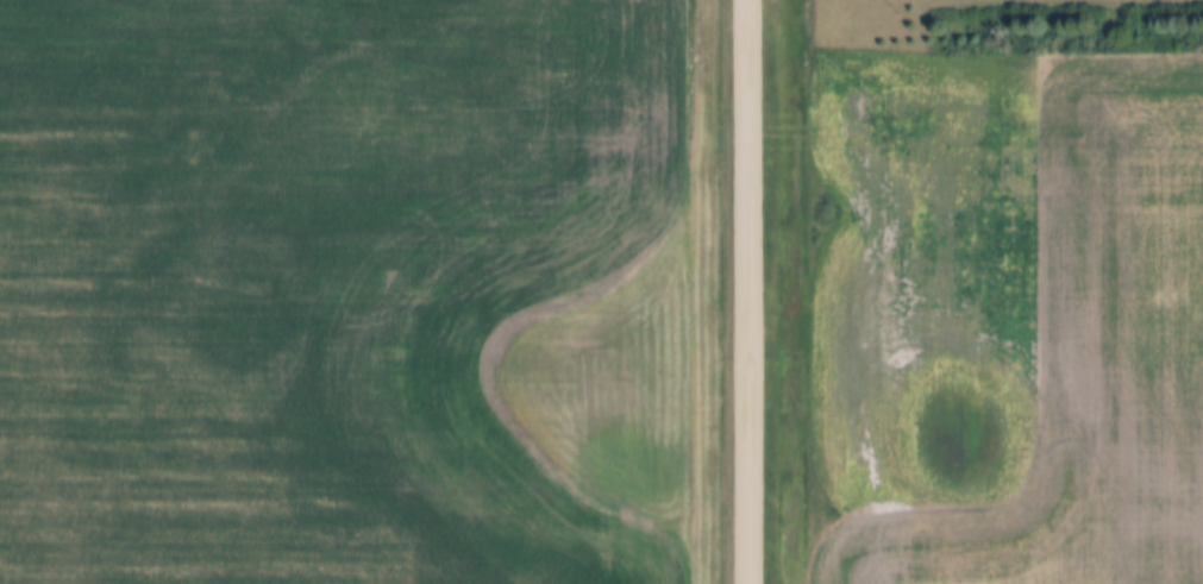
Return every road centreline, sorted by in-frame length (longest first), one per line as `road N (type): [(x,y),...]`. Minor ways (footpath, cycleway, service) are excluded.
road 1 (tertiary): [(747,583),(747,0)]

